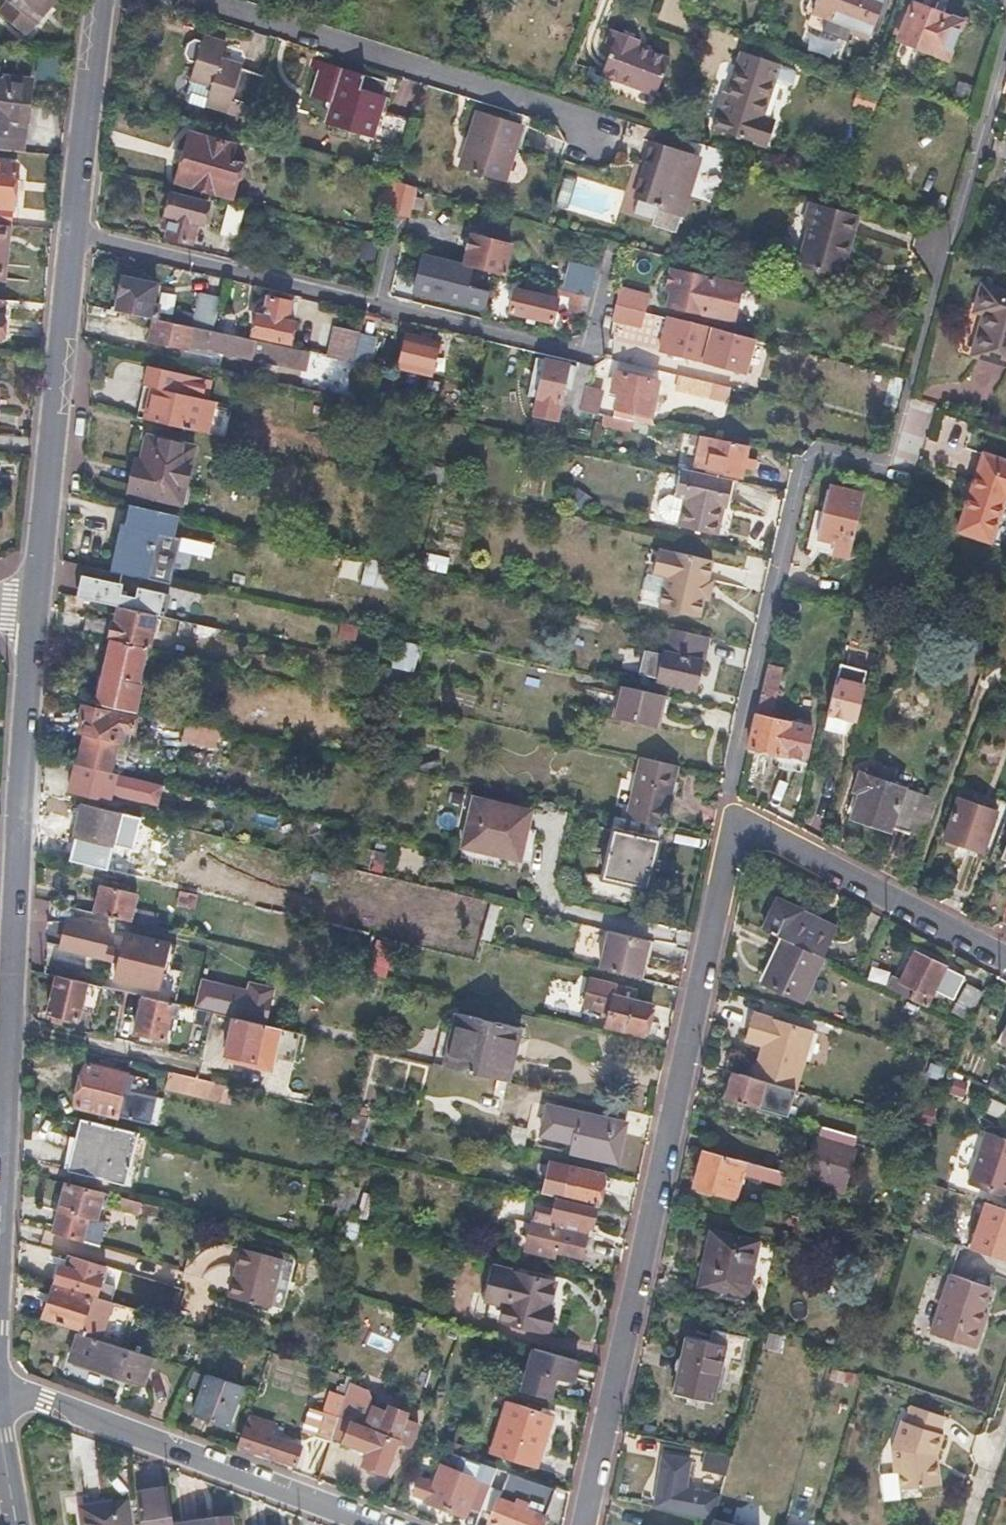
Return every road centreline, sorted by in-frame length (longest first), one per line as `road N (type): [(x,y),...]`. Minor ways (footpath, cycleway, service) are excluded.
road 1 (residential): [(583,1524),(736,832),(768,838),(1005,961)]
road 2 (residential): [(198,0),(619,133)]
road 3 (residential): [(377,1524),(0,1379)]
road 4 (tertiary): [(31,626),(75,229)]
road 5 (tertiary): [(11,1002),(31,626)]
road 6 (residential): [(75,229),(378,303)]
road 7 (residential): [(378,303),(587,354),(607,271)]
road 8 (residential): [(1005,37),(941,267)]
road 9 (tertiary): [(75,229),(102,0)]
road 10 (residential): [(9,1025),(217,1071)]
road 11 (tertiary): [(0,1198),(9,1025)]

